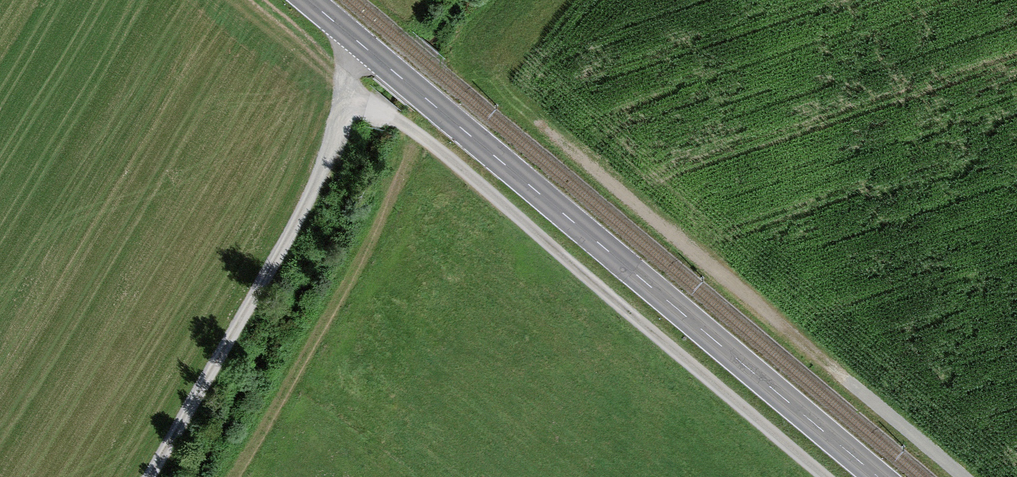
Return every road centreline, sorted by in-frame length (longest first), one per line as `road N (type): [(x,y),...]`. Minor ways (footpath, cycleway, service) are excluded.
road 1 (primary): [(879,476),(310,0)]
road 2 (track): [(823,476),(428,141),(352,99)]
road 3 (track): [(544,128),(963,476)]
road 4 (track): [(148,476),(309,208),(352,99)]

